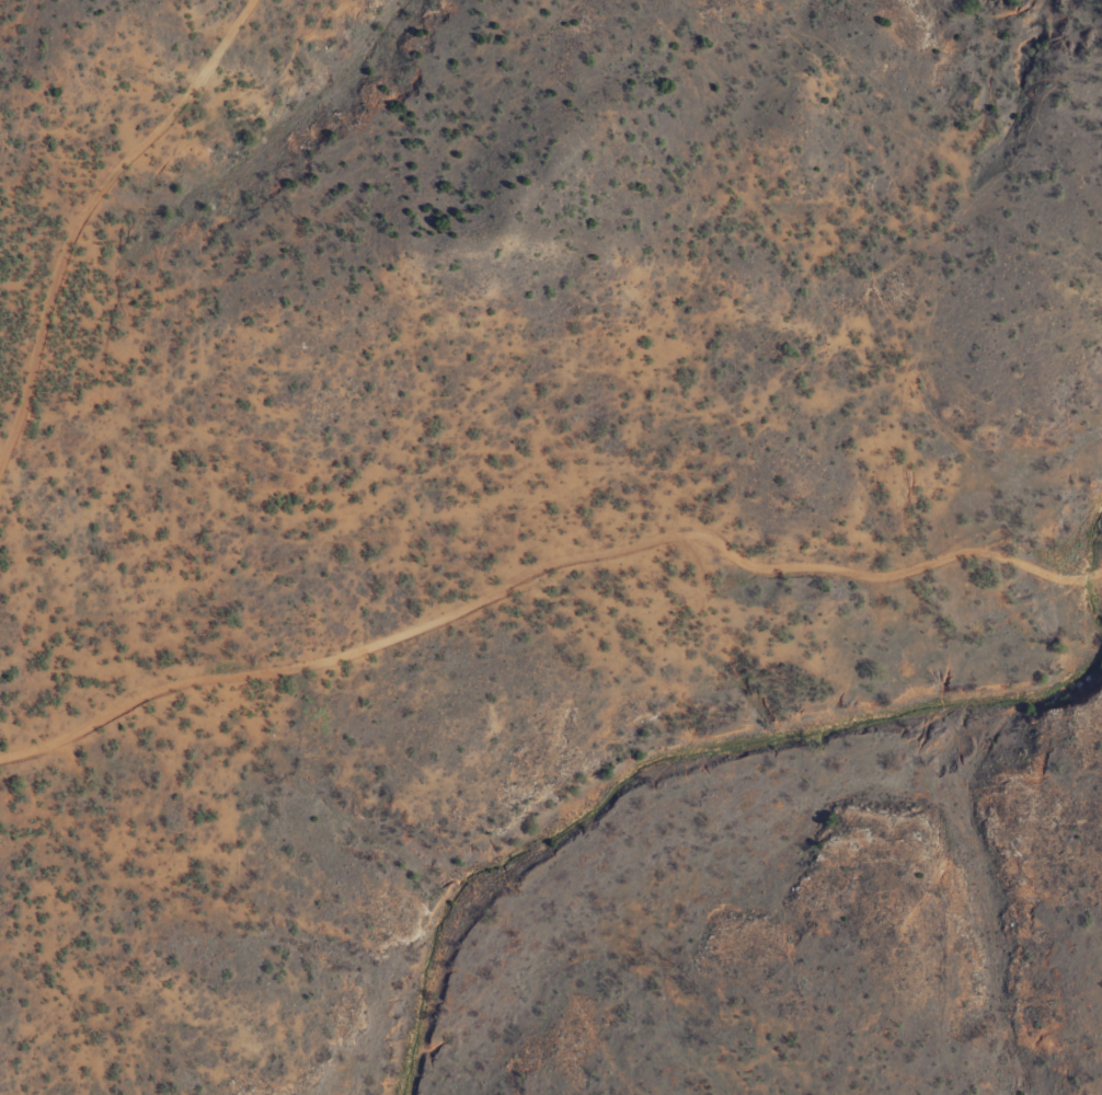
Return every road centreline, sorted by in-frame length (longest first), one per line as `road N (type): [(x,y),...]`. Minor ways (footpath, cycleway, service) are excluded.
road 1 (residential): [(0,757),(38,751),(195,682),(370,648),(585,549),(693,538),(756,563),(884,580),(964,551),(1061,584),(1101,581)]

